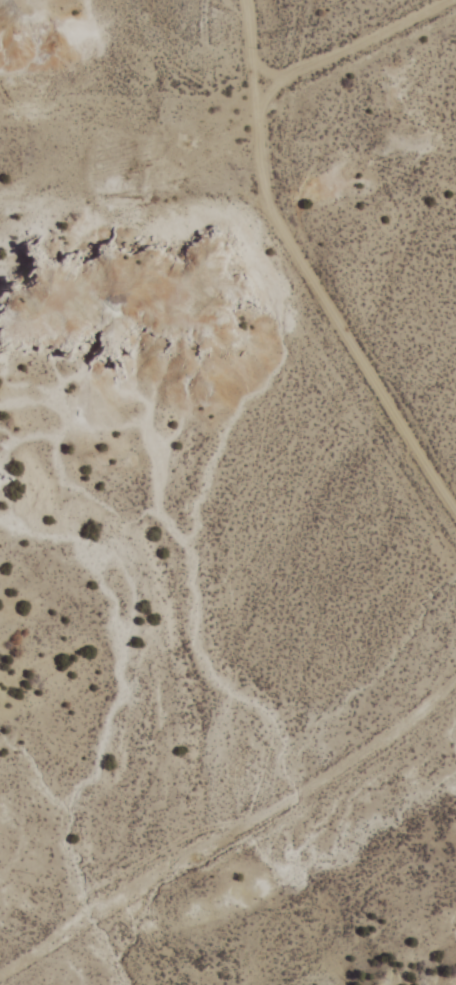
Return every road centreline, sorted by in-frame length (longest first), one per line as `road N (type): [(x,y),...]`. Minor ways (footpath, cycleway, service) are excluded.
road 1 (track): [(455,427),(283,163),(270,0)]

